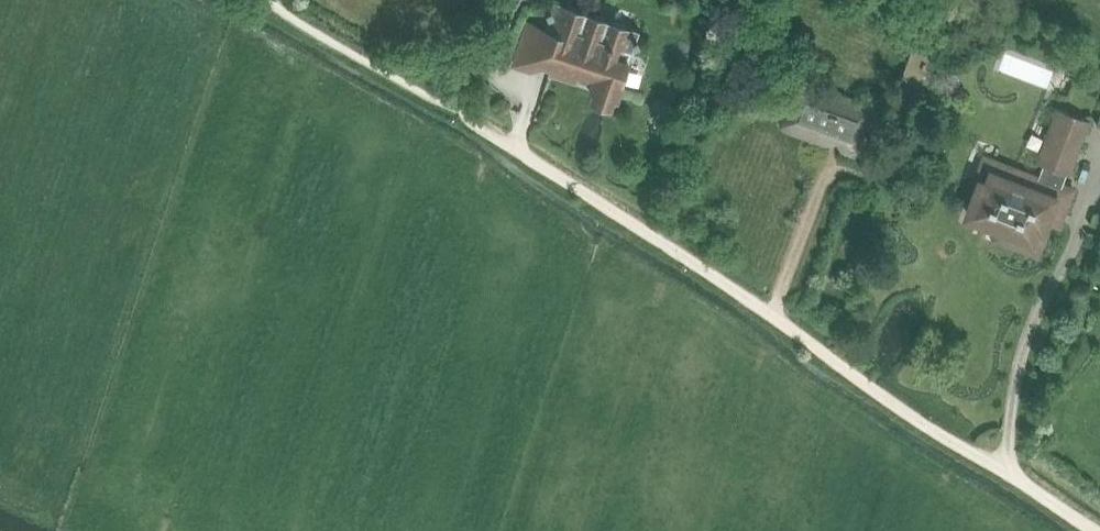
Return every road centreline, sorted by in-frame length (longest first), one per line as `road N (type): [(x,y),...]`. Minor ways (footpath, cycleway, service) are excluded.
road 1 (unclassified): [(1099,529),(652,234)]
road 2 (track): [(652,234),(271,0)]

